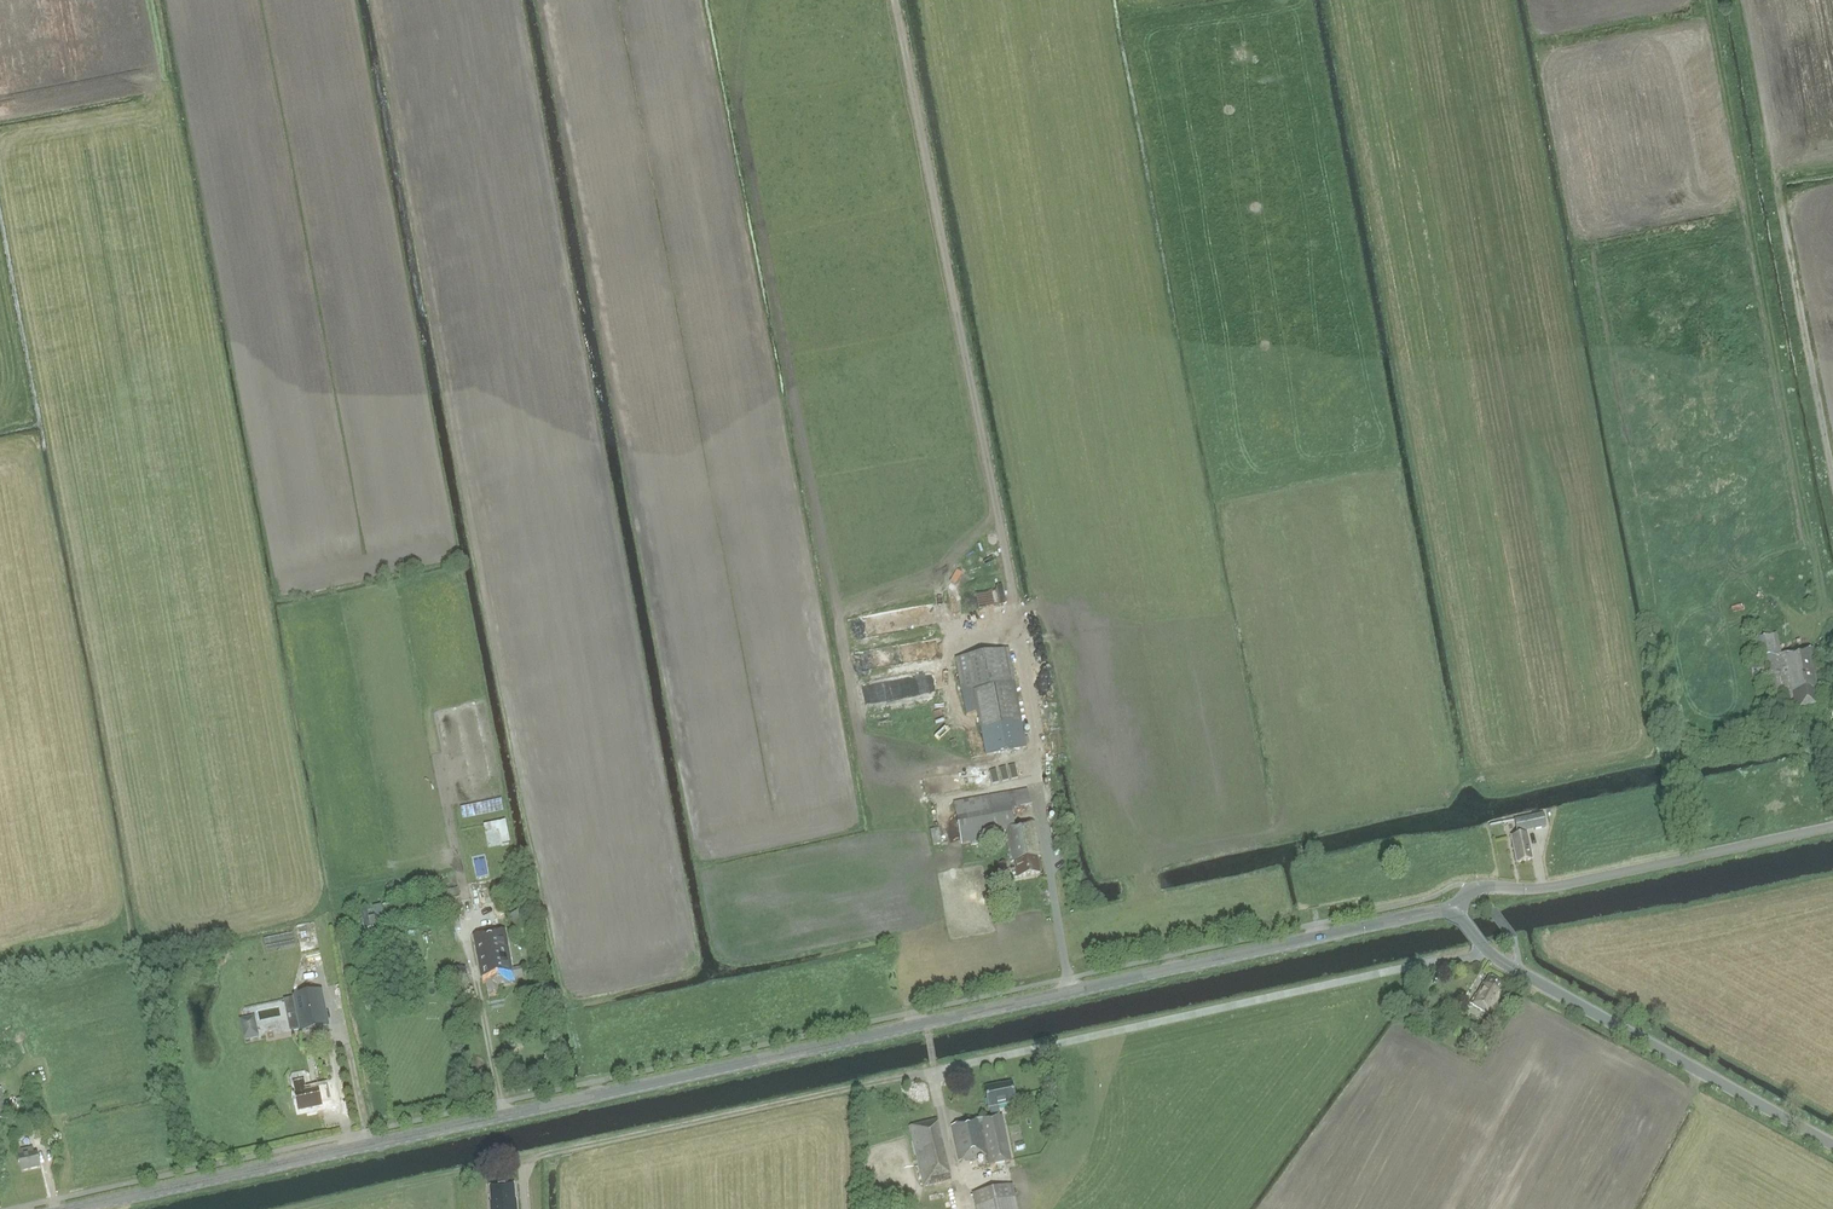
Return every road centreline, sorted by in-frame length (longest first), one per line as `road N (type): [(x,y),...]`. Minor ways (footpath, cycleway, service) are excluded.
road 1 (tertiary): [(73,1208),(1454,912)]
road 2 (tertiary): [(1832,1144),(1496,959),(1458,916)]
road 3 (track): [(933,1072),(522,1161)]
road 4 (tertiary): [(1832,828),(1551,887),(1475,887),(1454,912)]

